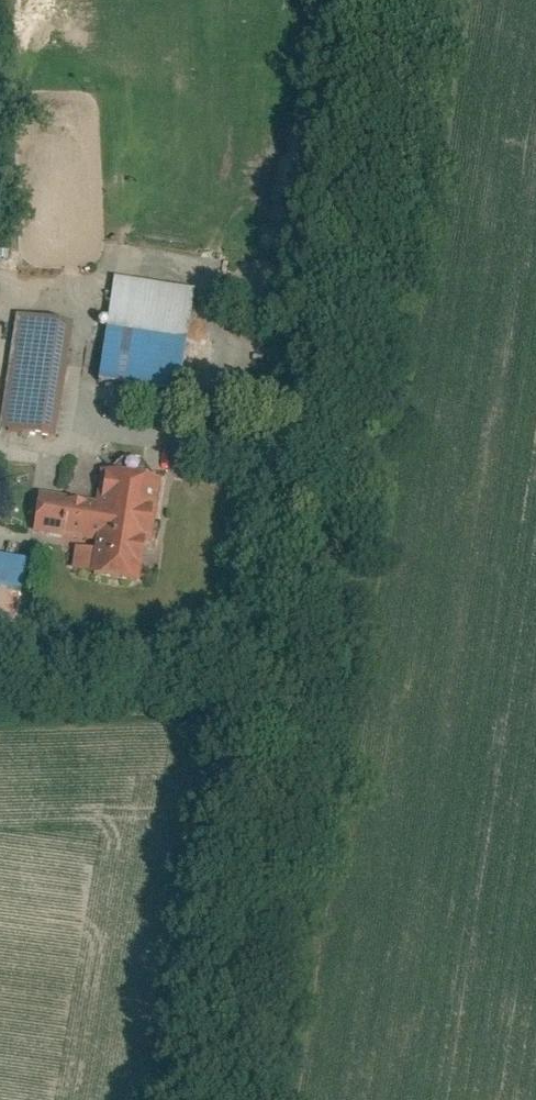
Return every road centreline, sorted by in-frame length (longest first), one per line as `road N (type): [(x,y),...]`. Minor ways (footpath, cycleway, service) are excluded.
road 1 (unclassified): [(240,1099),(422,0)]

